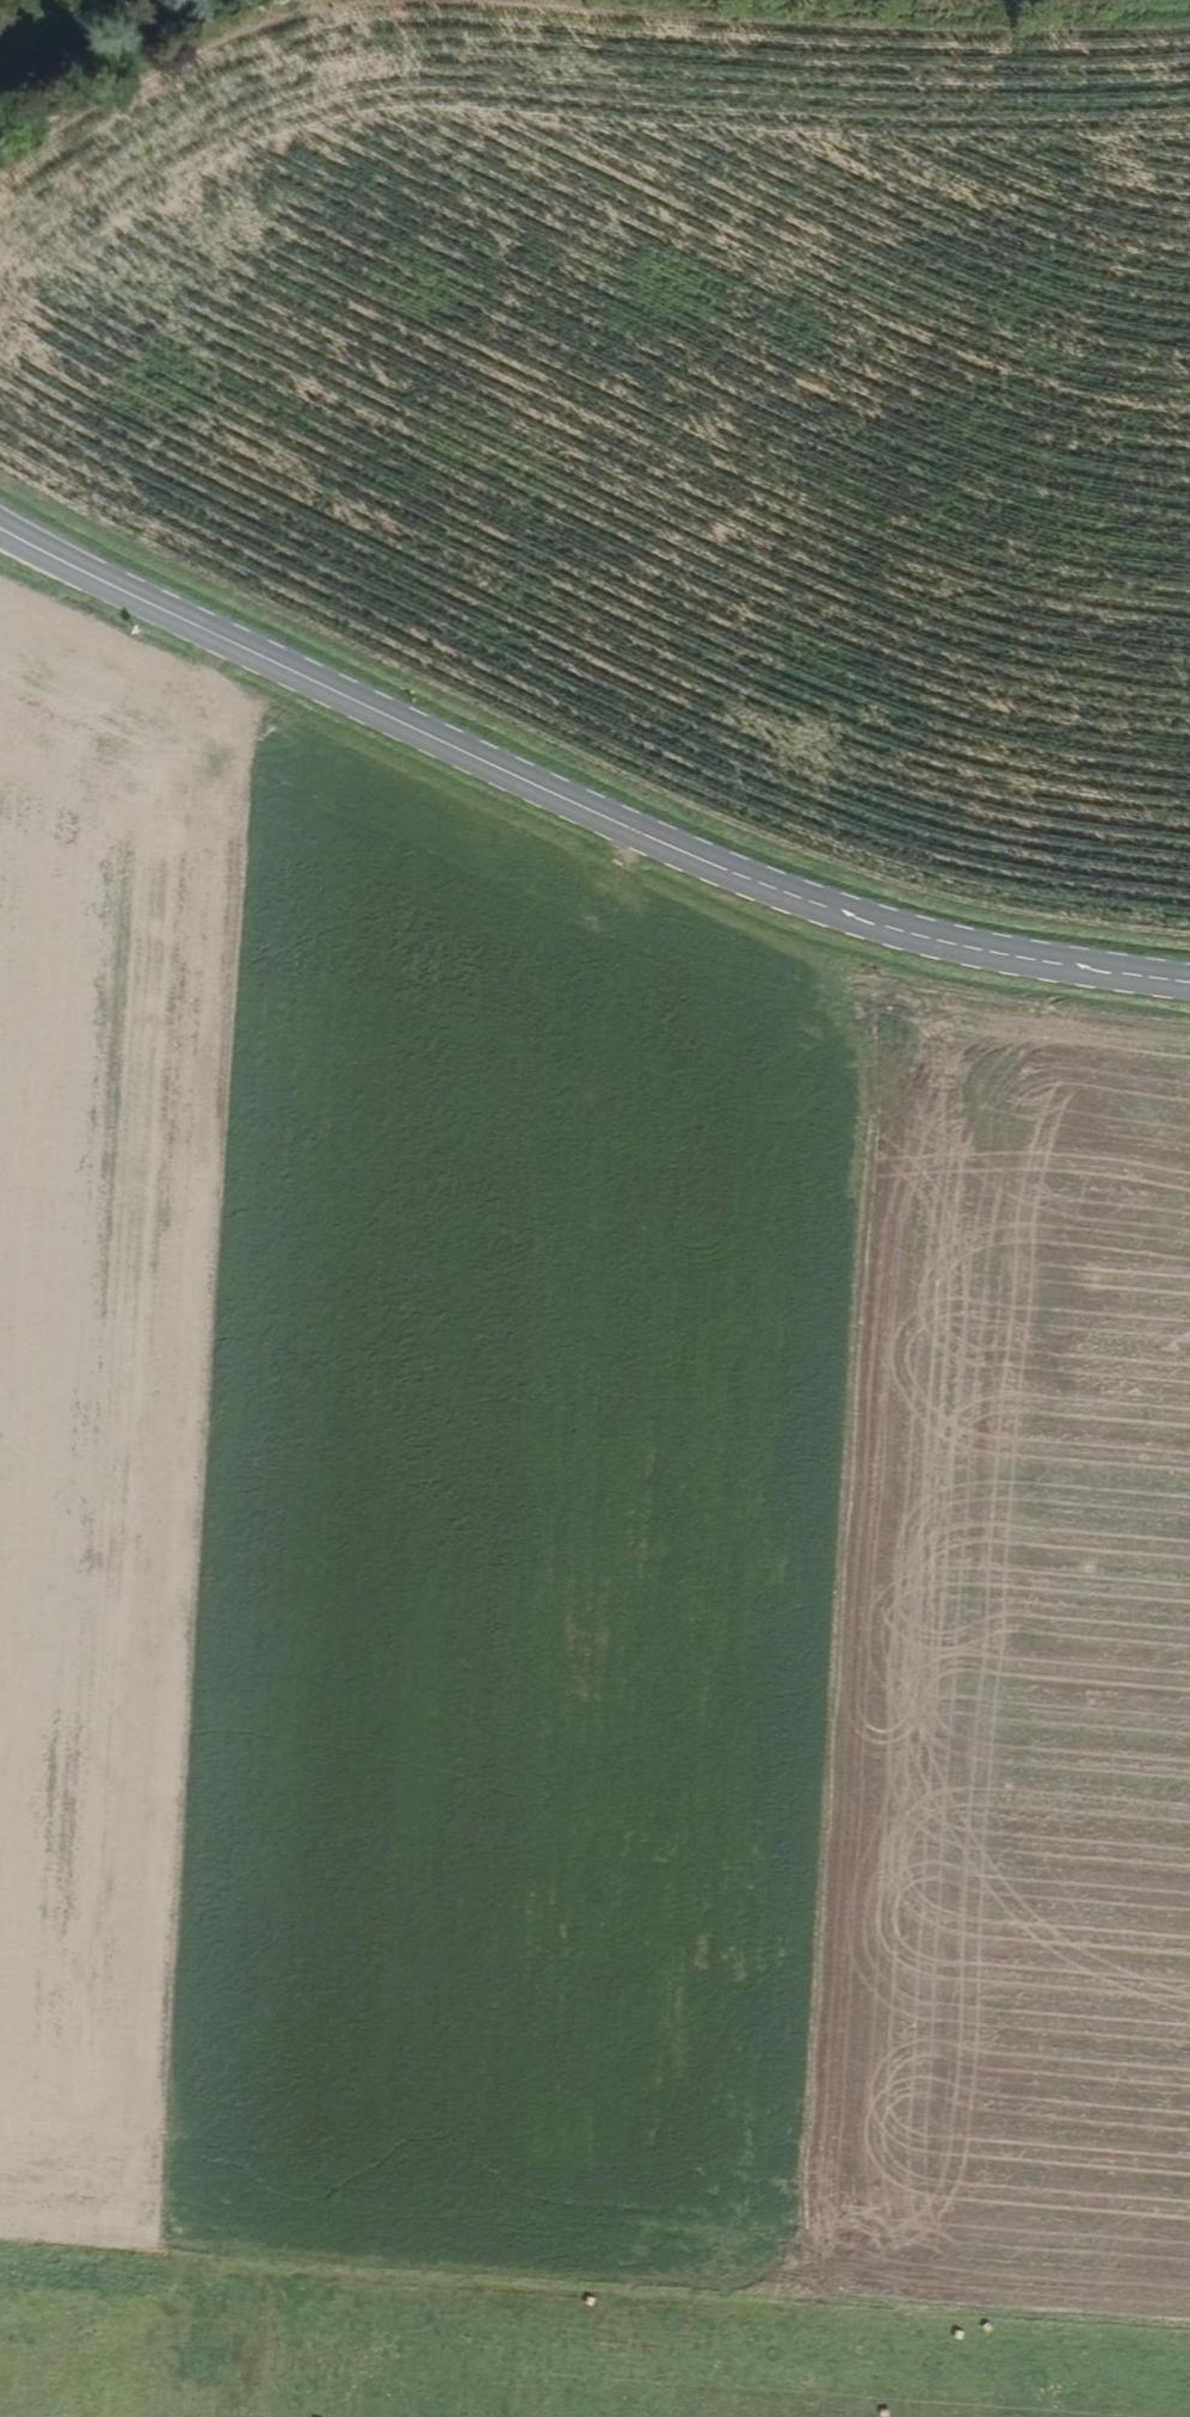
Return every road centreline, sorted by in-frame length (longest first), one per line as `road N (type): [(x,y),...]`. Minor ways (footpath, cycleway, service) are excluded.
road 1 (tertiary): [(1189,982),(947,944),(827,909),(281,673),(0,524)]

